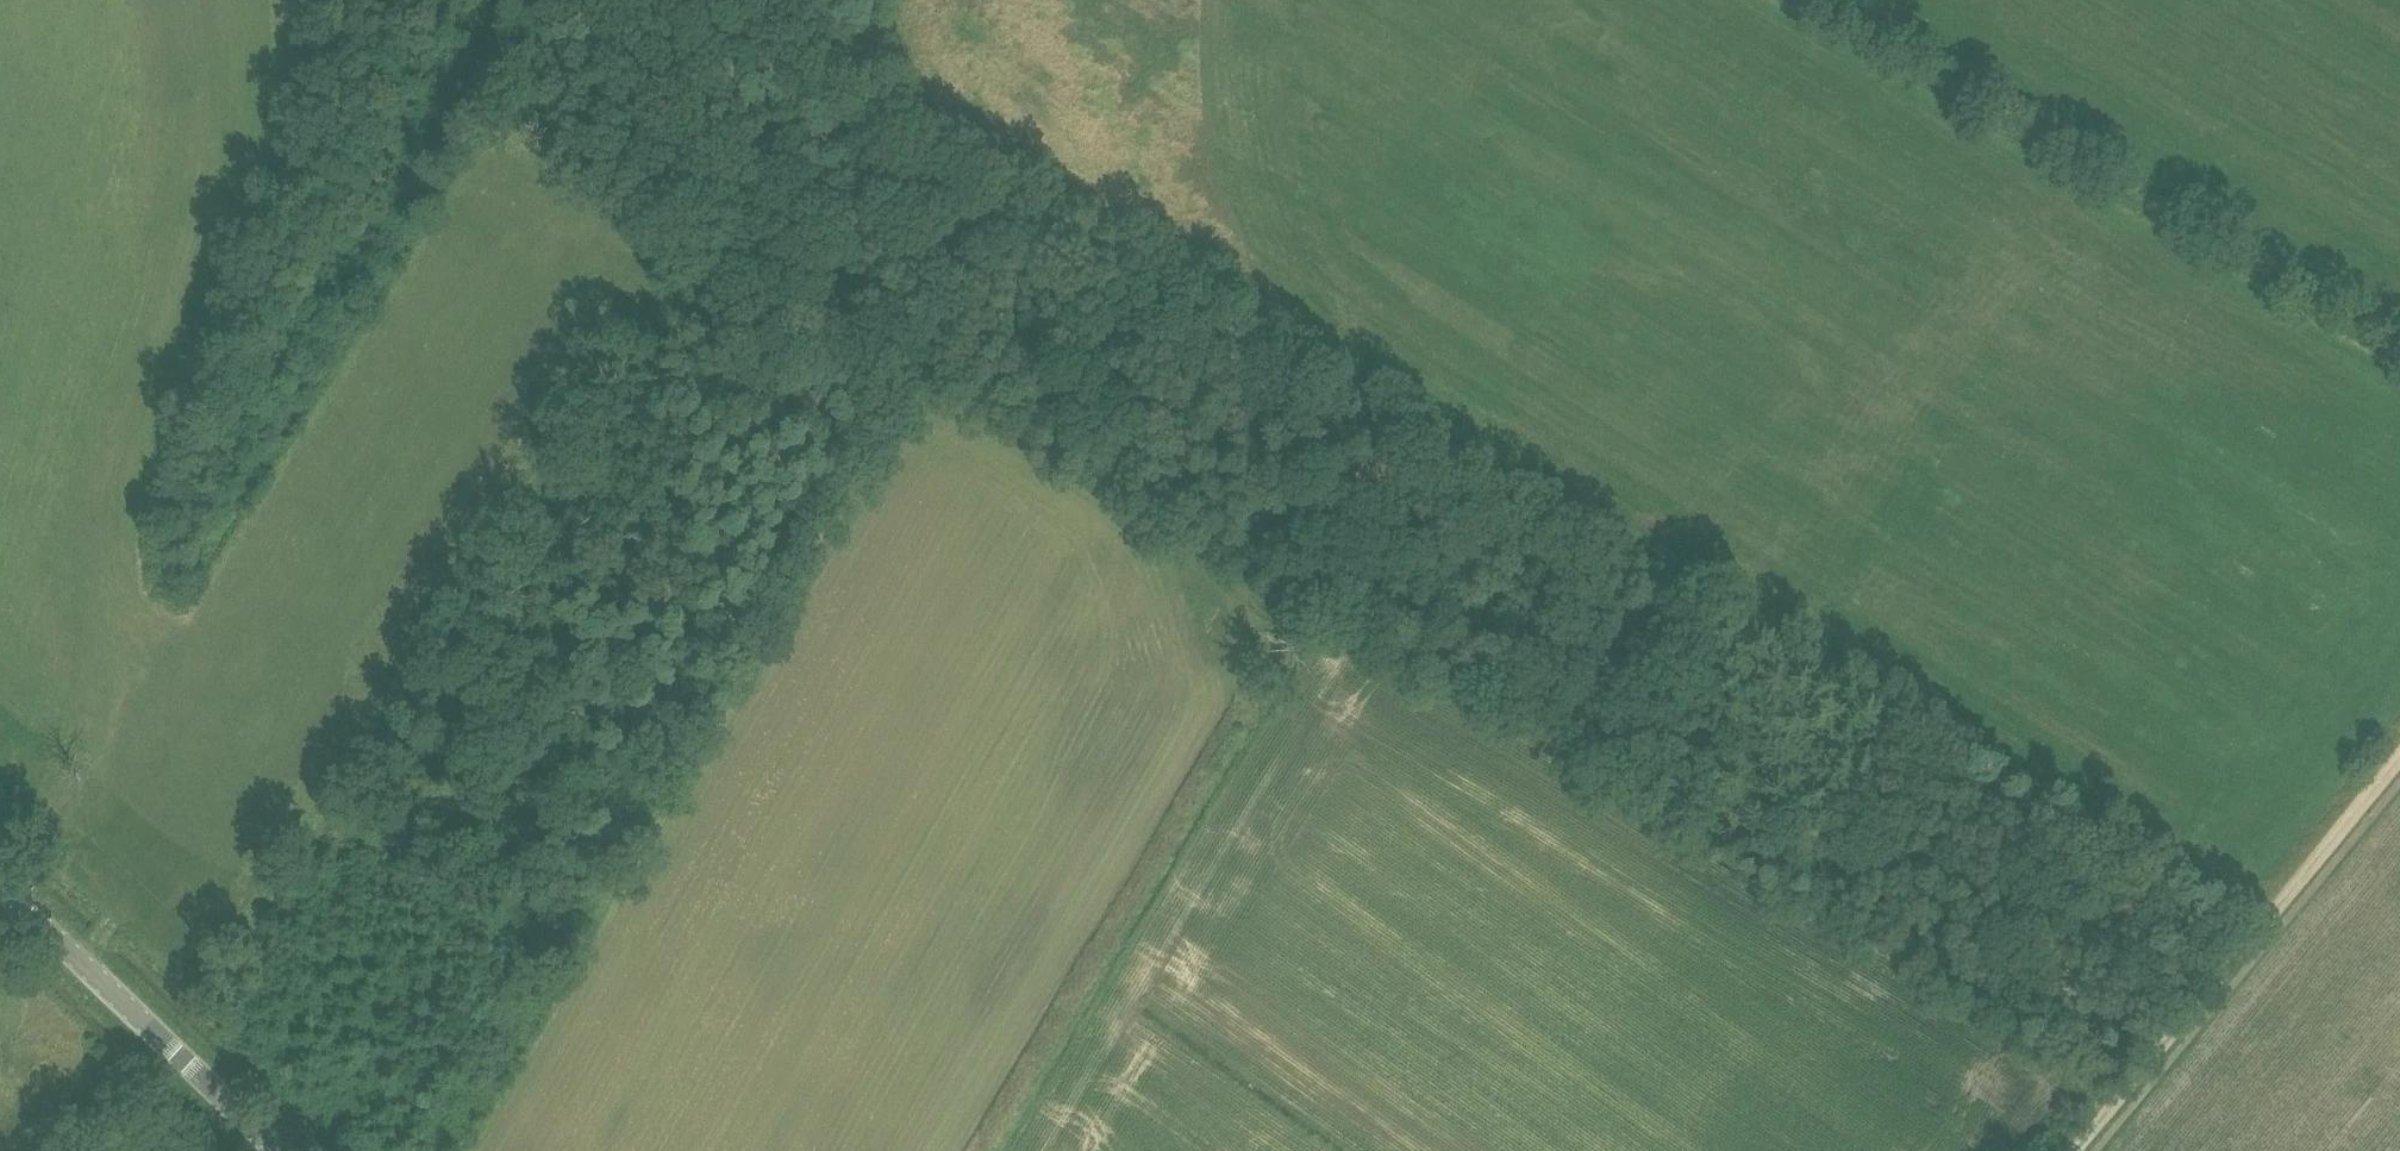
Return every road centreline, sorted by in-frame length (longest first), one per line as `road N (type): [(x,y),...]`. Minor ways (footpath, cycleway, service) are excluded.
road 1 (track): [(2071,1150),(2399,752)]
road 2 (tertiary): [(274,1150),(0,890)]

